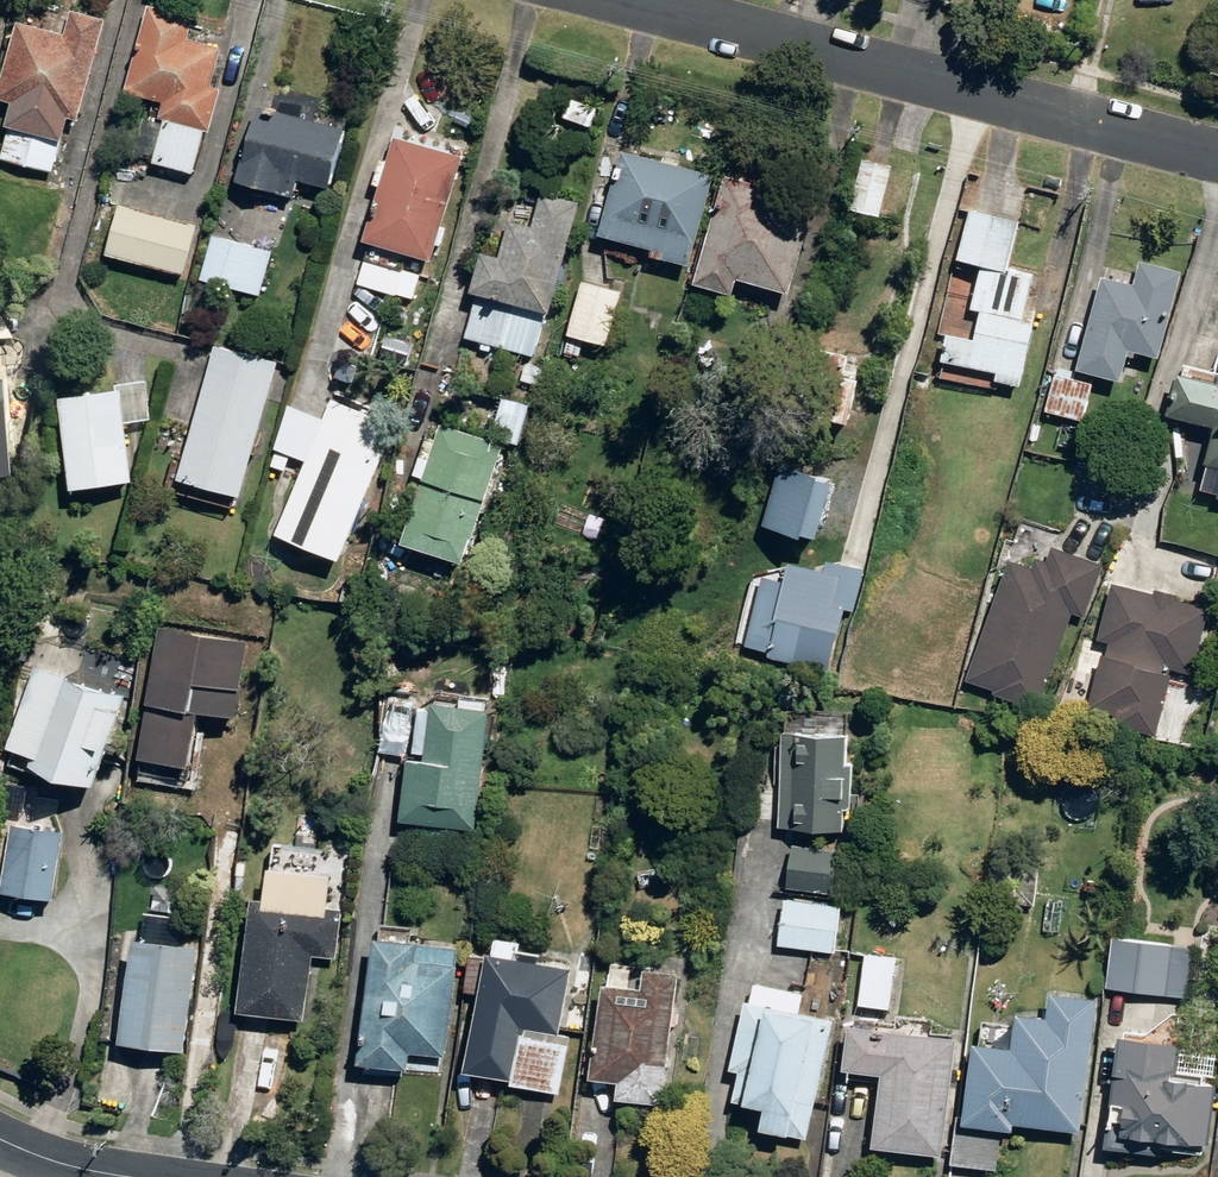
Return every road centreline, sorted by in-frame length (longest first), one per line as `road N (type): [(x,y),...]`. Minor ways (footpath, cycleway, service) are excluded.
road 1 (residential): [(627,0),(1217,157)]
road 2 (residential): [(0,1139),(129,1176)]

